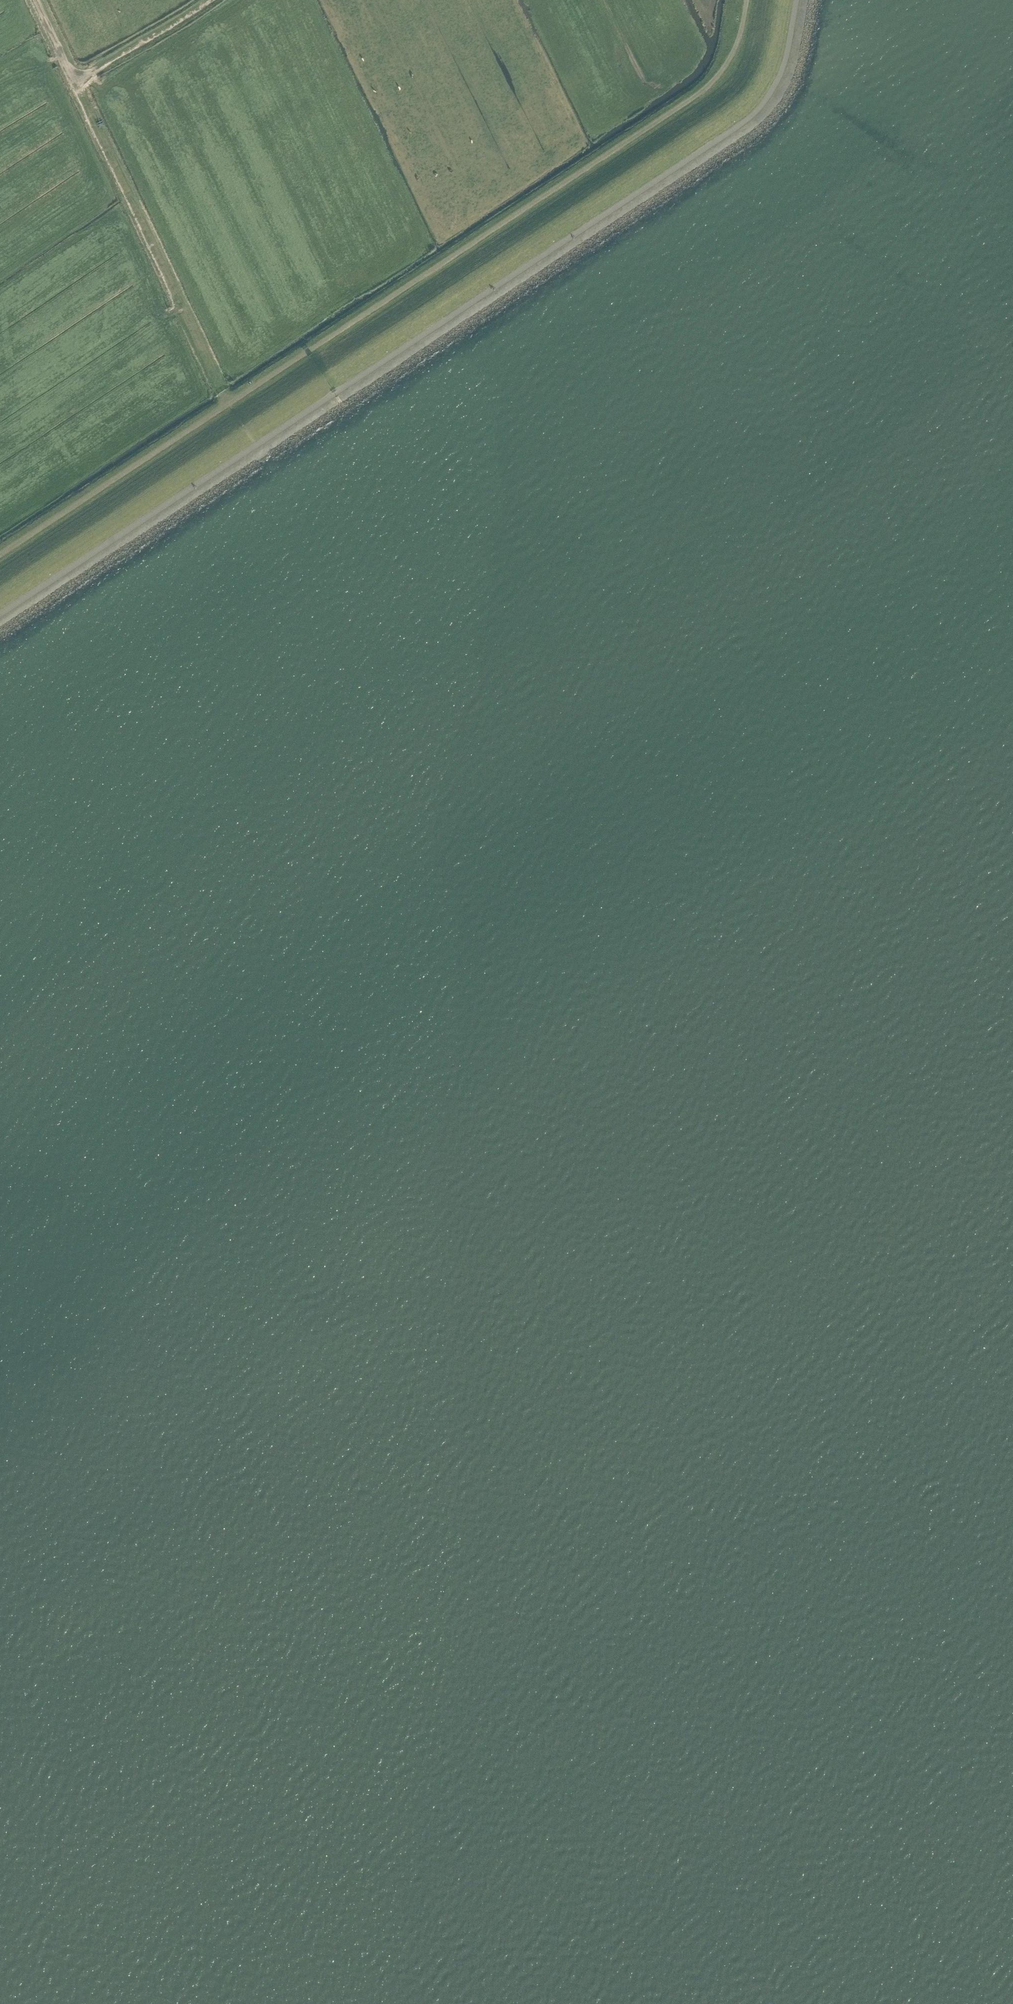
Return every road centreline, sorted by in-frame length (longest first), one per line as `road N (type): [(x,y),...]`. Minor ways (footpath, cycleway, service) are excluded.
road 1 (track): [(229,403),(37,0)]
road 2 (track): [(209,0),(75,78)]

